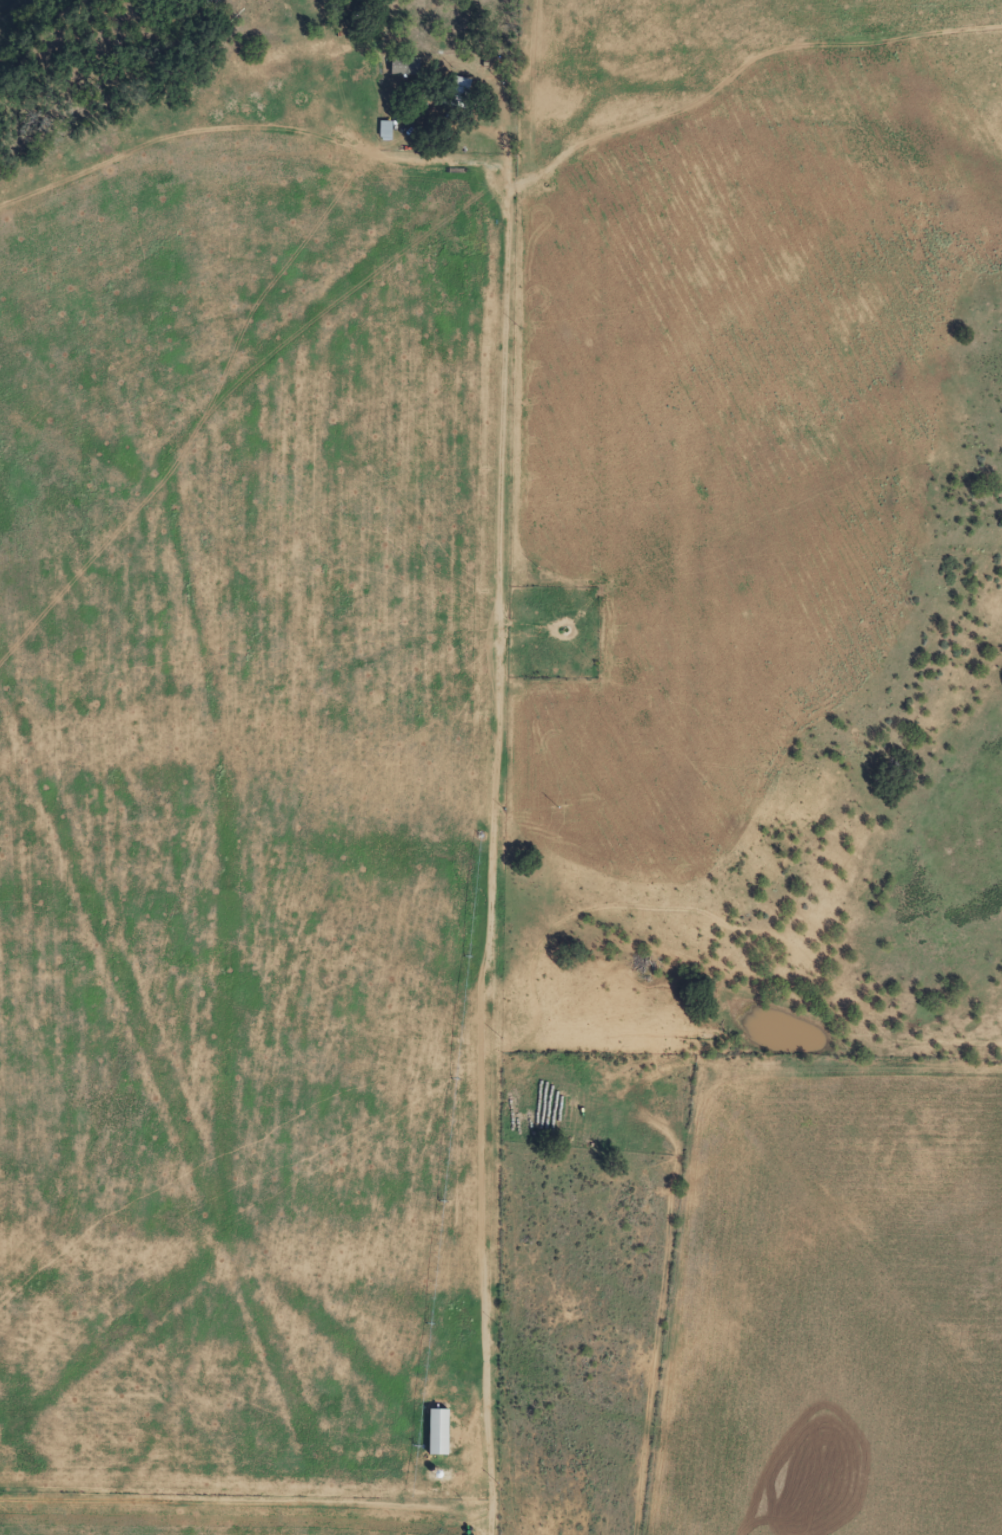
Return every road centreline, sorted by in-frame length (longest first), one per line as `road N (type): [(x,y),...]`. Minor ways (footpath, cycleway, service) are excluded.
road 1 (track): [(0,1493),(509,1503)]

